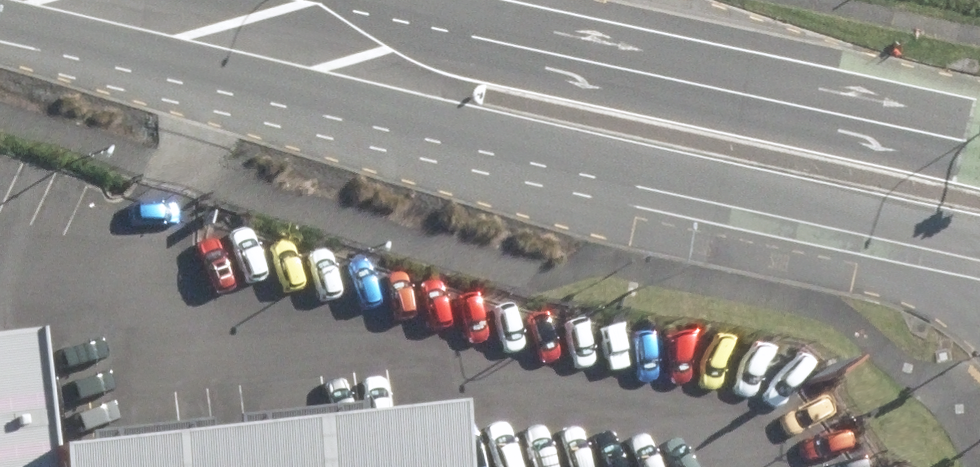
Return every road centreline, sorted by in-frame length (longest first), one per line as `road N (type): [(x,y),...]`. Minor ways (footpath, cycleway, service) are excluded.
road 1 (tertiary): [(979,240),(406,114),(231,20)]
road 2 (tertiary): [(231,20),(437,26),(979,146)]

